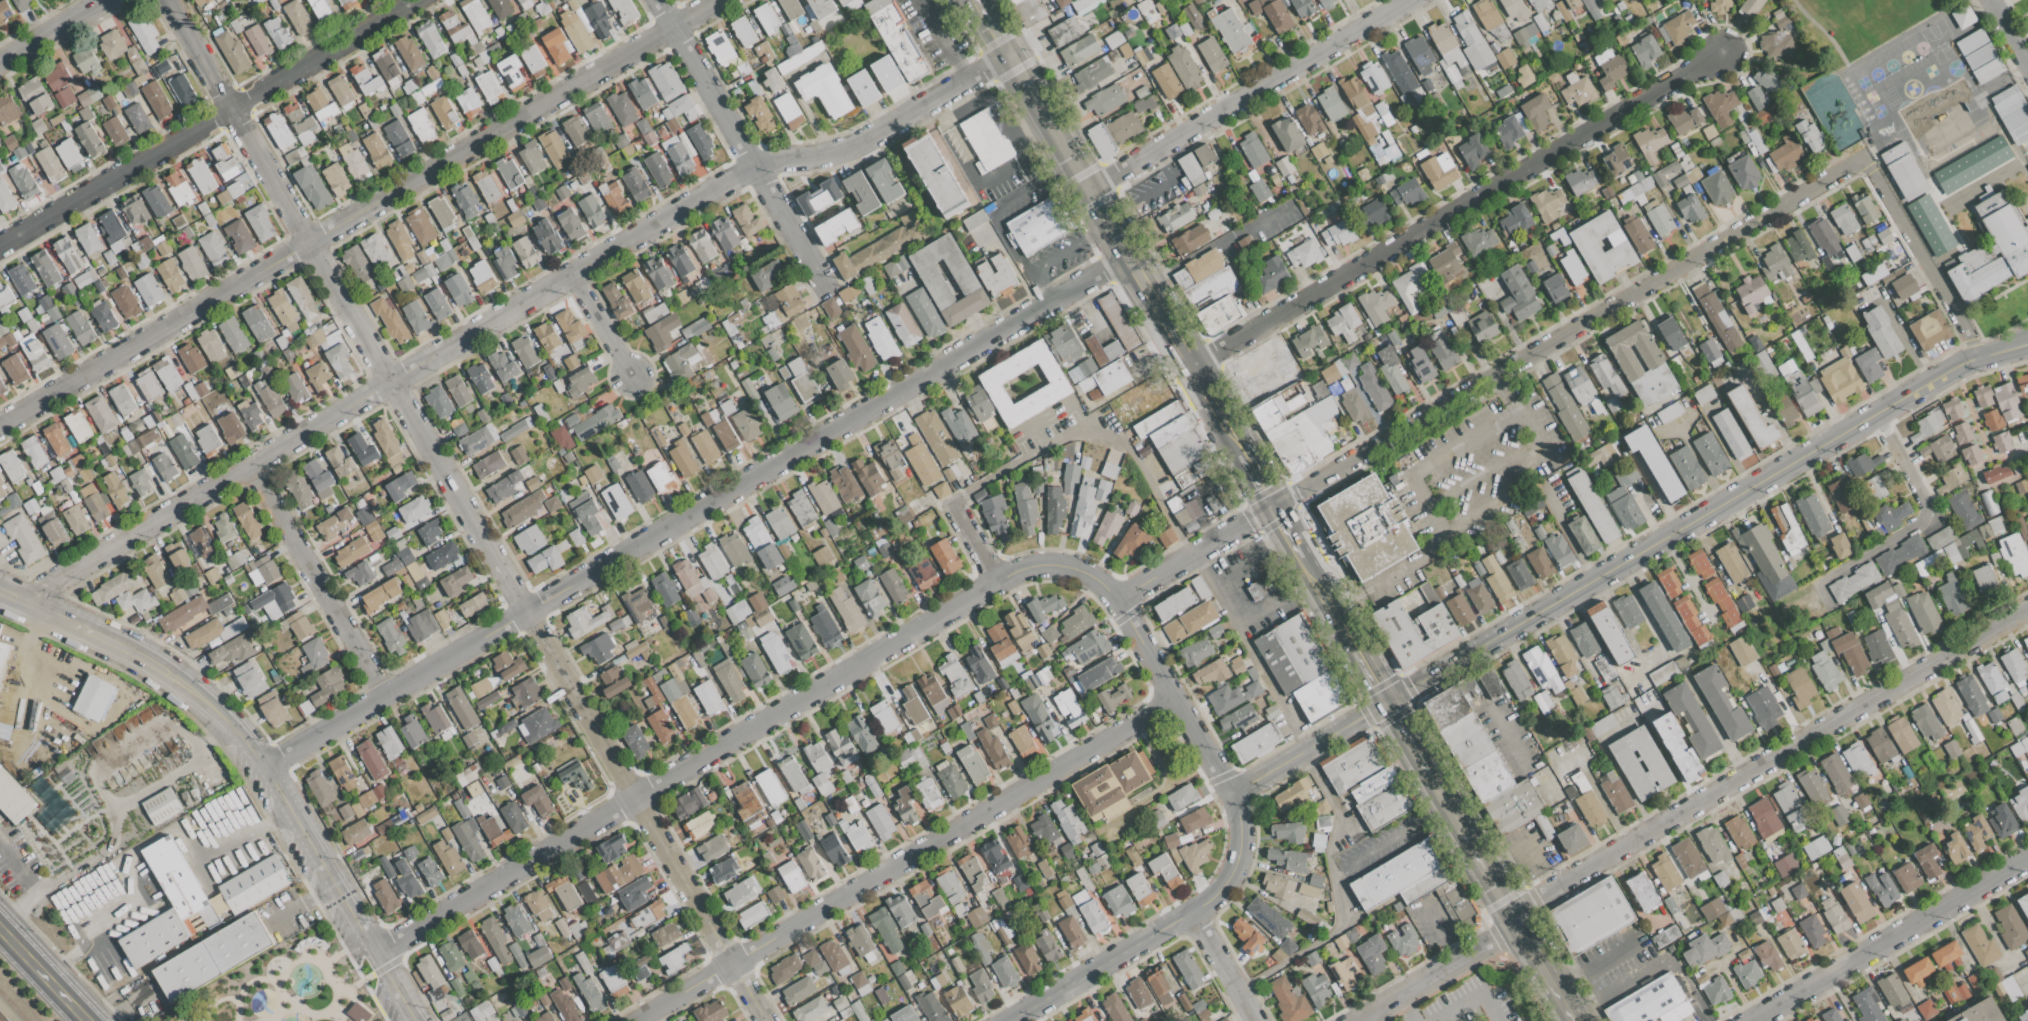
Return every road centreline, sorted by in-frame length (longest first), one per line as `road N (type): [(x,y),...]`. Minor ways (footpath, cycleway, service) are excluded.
road 1 (residential): [(166,0),(766,1020)]
road 2 (residential): [(1126,255),(265,766)]
road 3 (residential): [(1116,600),(1071,568),(1018,571),(375,953)]
road 4 (residential): [(755,170),(21,602)]
road 5 (residential): [(1273,506),(1863,158)]
road 6 (residential): [(1174,701),(635,1020)]
road 7 (residential): [(1191,367),(1722,52)]
road 8 (residential): [(1514,918),(1534,898),(2027,608)]
road 9 (tertiary): [(1511,628),(1956,368),(2027,345)]
road 10 (residential): [(415,0),(0,245)]
road 11 (primary): [(976,0),(1191,367)]
road 12 (residential): [(720,0),(379,201)]
road 13 (residential): [(1087,189),(1407,0)]
road 14 (tertiary): [(1231,793),(1240,839),(1218,892),(1009,1020)]
road 15 (residential): [(657,0),(822,281)]
road 16 (residential): [(1750,1020),(2027,859)]
road 17 (residential): [(263,270),(0,426)]
road 18 (residential): [(1008,55),(861,141),(755,170)]
road 19 (tertiary): [(228,721),(265,766),(375,953)]
road 20 (residential): [(248,467),(384,695)]
road 21 (residential): [(1863,158),(1983,358)]
road 22 (residential): [(1116,600),(1231,793)]
road 23 (residential): [(1514,918),(1496,937),(1356,1020)]
road 24 (tertiary): [(0,592),(165,672)]
road 25 (residential): [(1273,506),(1116,600)]
road 26 (tertiary): [(1387,702),(1231,793)]
road 27 (residential): [(379,201),(263,270)]
road 28 (residential): [(1924,500),(1918,525),(1824,580)]
road 29 (secondary): [(0,925),(94,1020)]
road 30 (residential): [(1191,912),(1256,1020)]
road 31 (residential): [(104,0),(0,62)]

